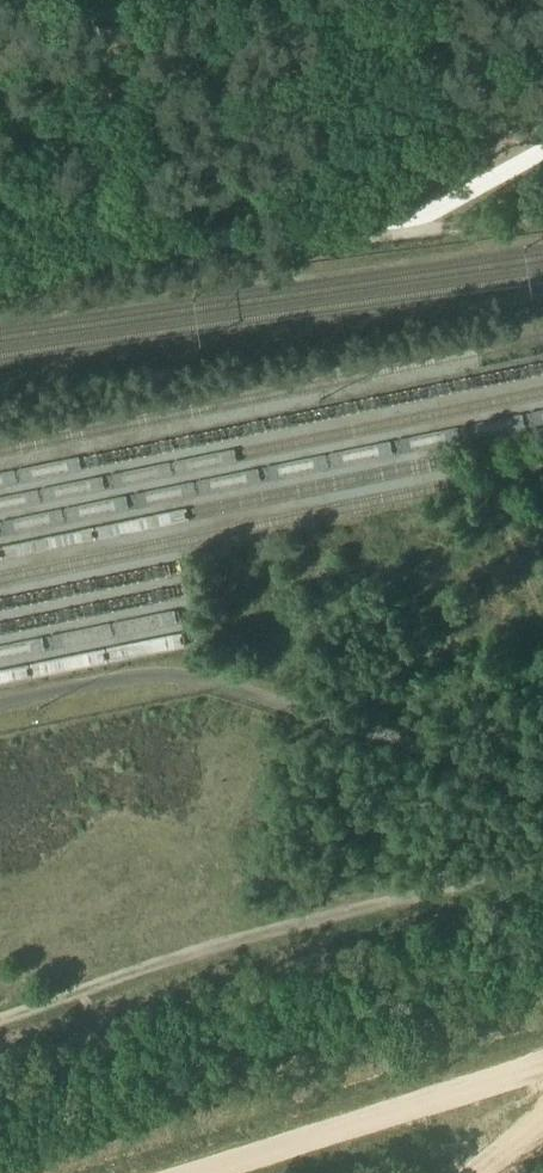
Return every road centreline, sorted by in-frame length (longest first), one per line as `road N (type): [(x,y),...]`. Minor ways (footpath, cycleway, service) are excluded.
road 1 (track): [(542,862),(55,981),(0,1002)]
road 2 (track): [(217,1172),(542,1072)]

